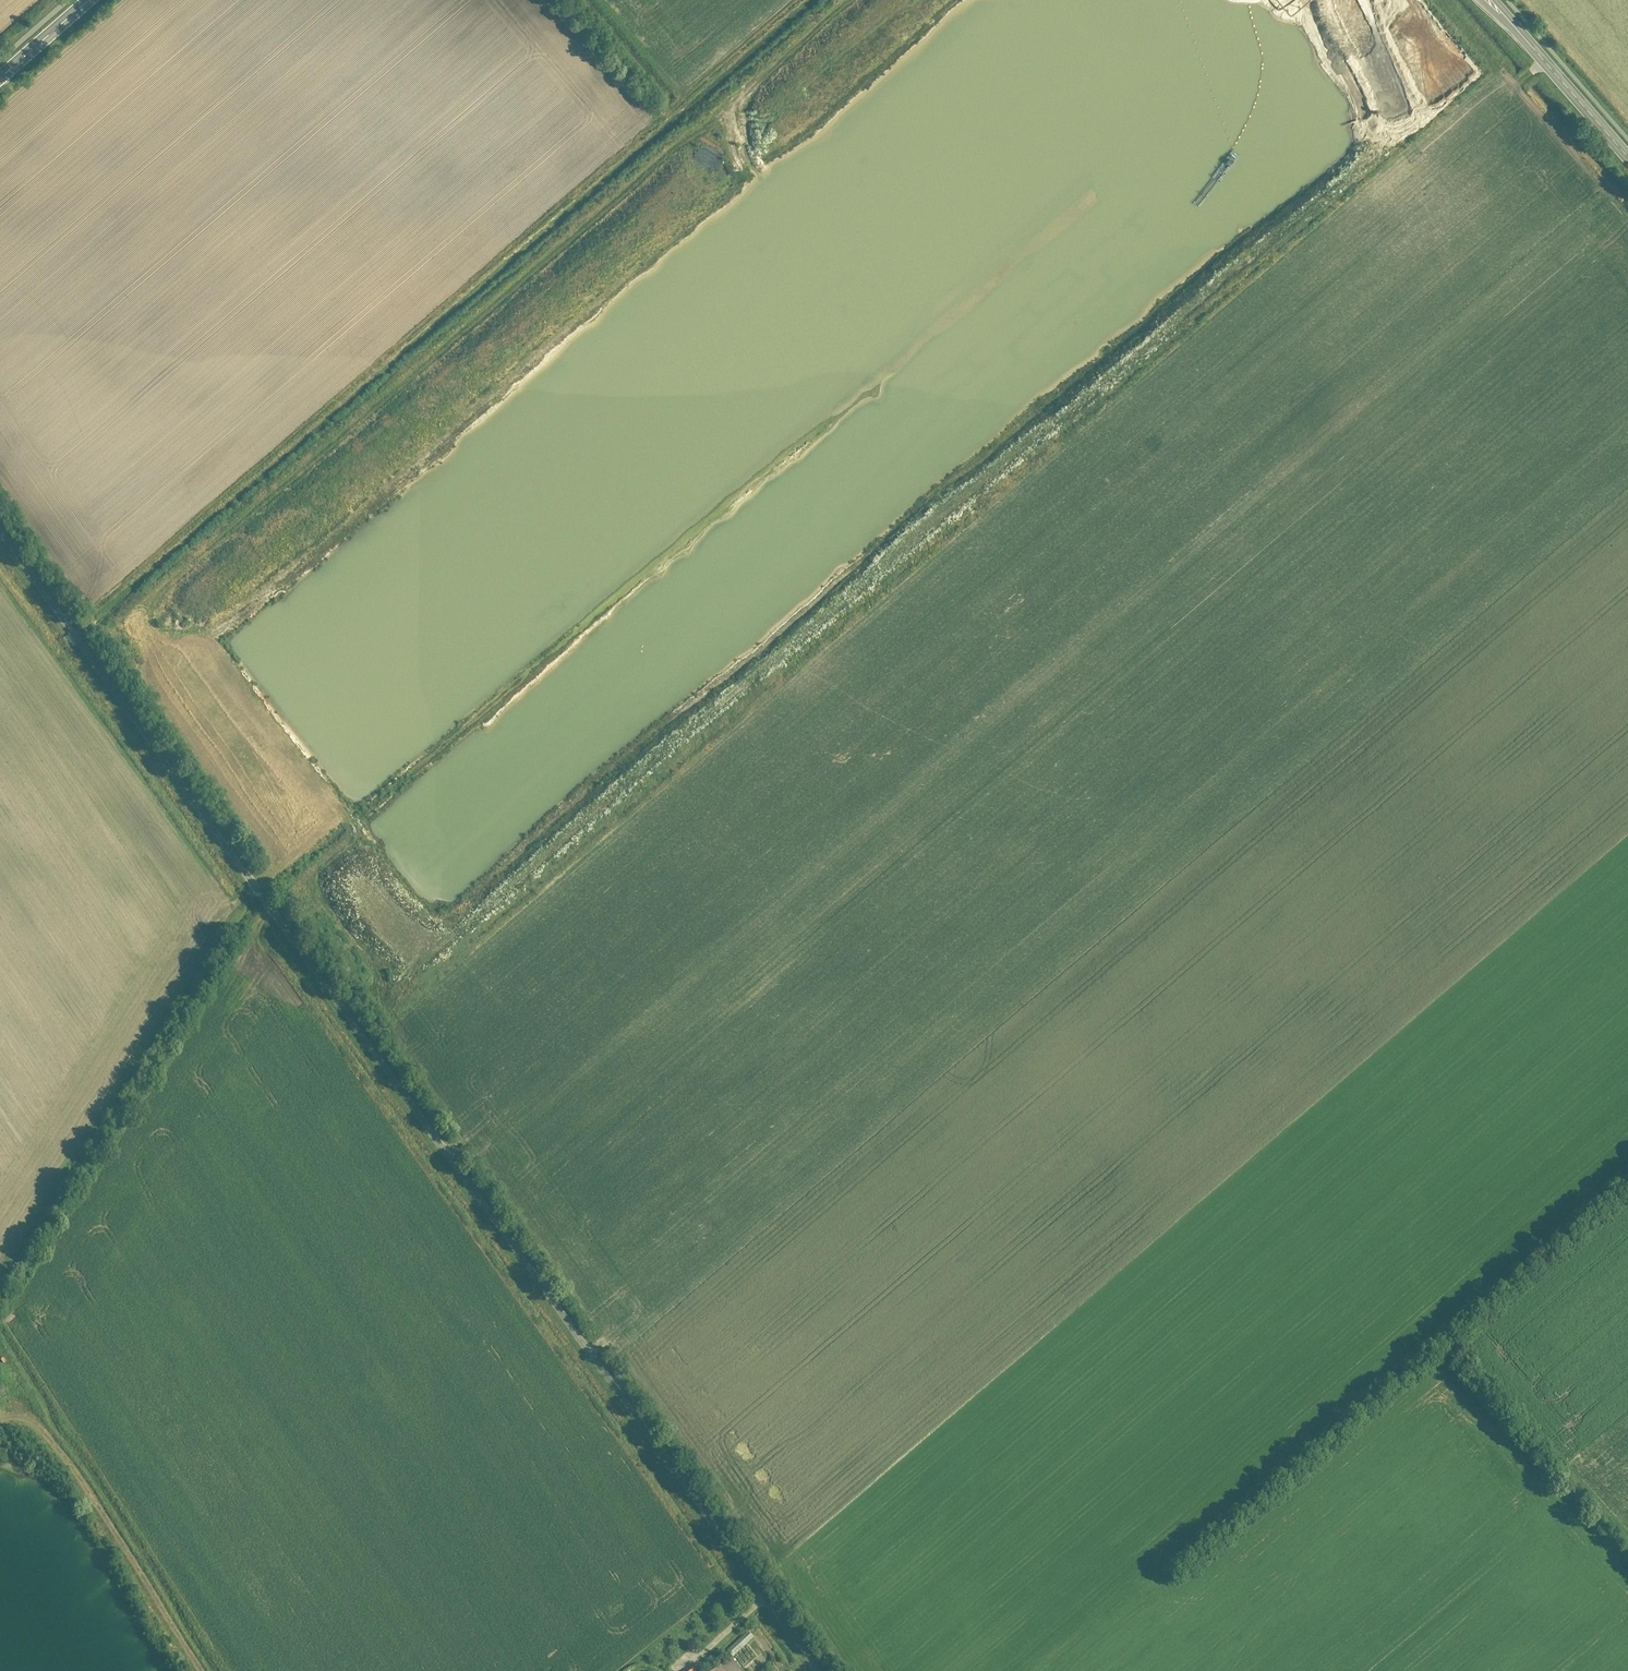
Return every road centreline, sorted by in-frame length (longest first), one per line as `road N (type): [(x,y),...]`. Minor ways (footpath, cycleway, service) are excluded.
road 1 (unclassified): [(816,1670),(0,534)]
road 2 (tertiary): [(1488,0),(1627,159)]
road 3 (tertiary): [(0,80),(92,0)]

